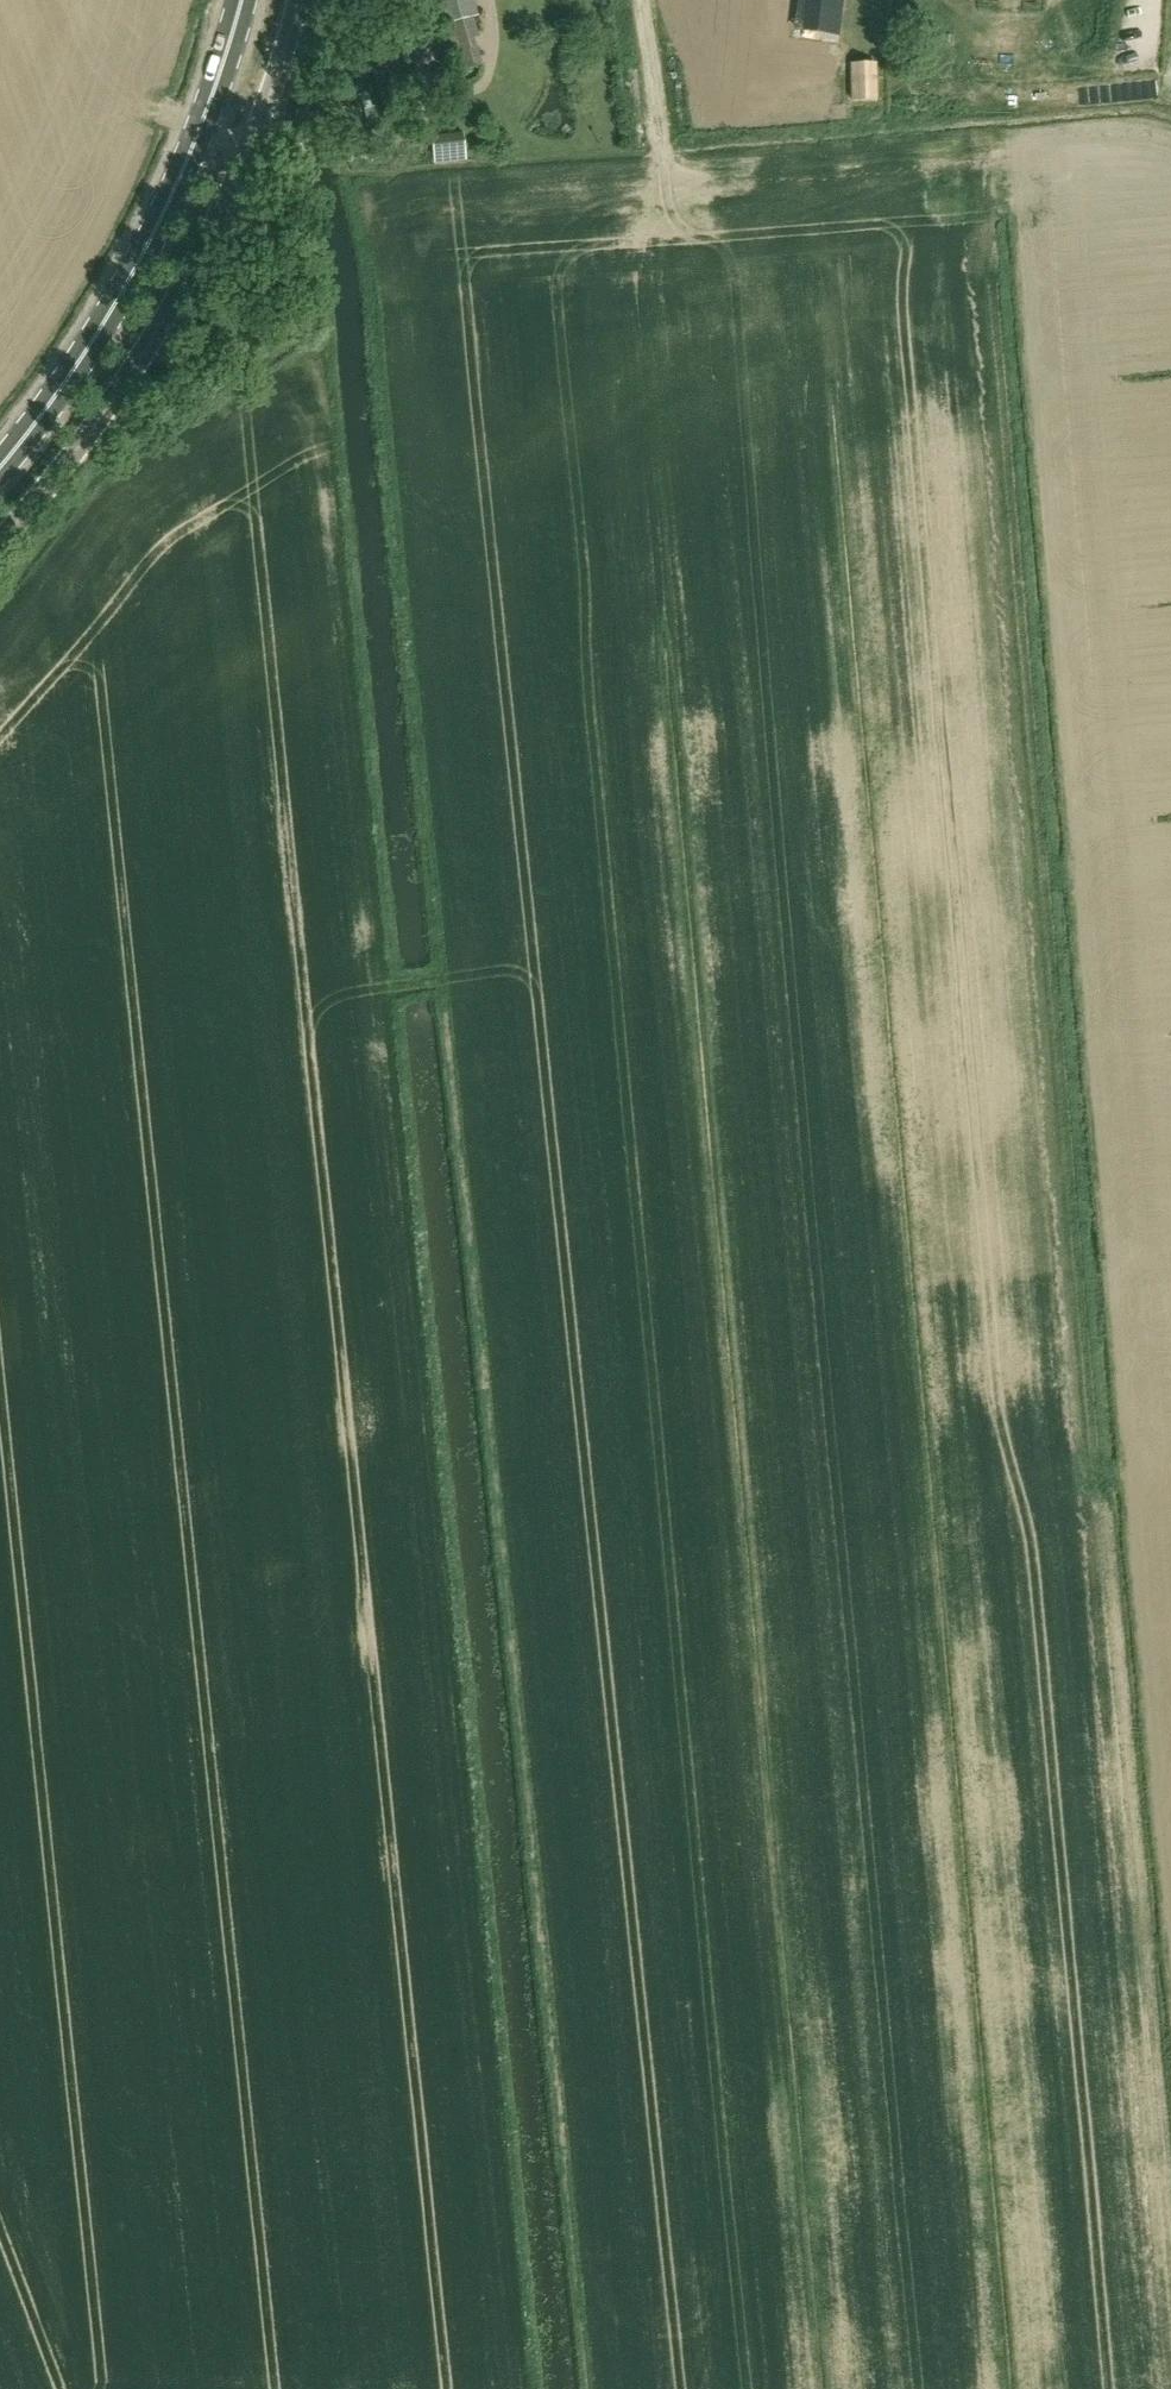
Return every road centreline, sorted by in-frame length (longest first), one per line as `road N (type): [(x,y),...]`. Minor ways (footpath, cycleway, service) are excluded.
road 1 (unclassified): [(0,540),(102,416),(190,275),(272,92),(298,0)]
road 2 (primary): [(0,466),(110,316),(144,254),(201,128),(243,0)]

